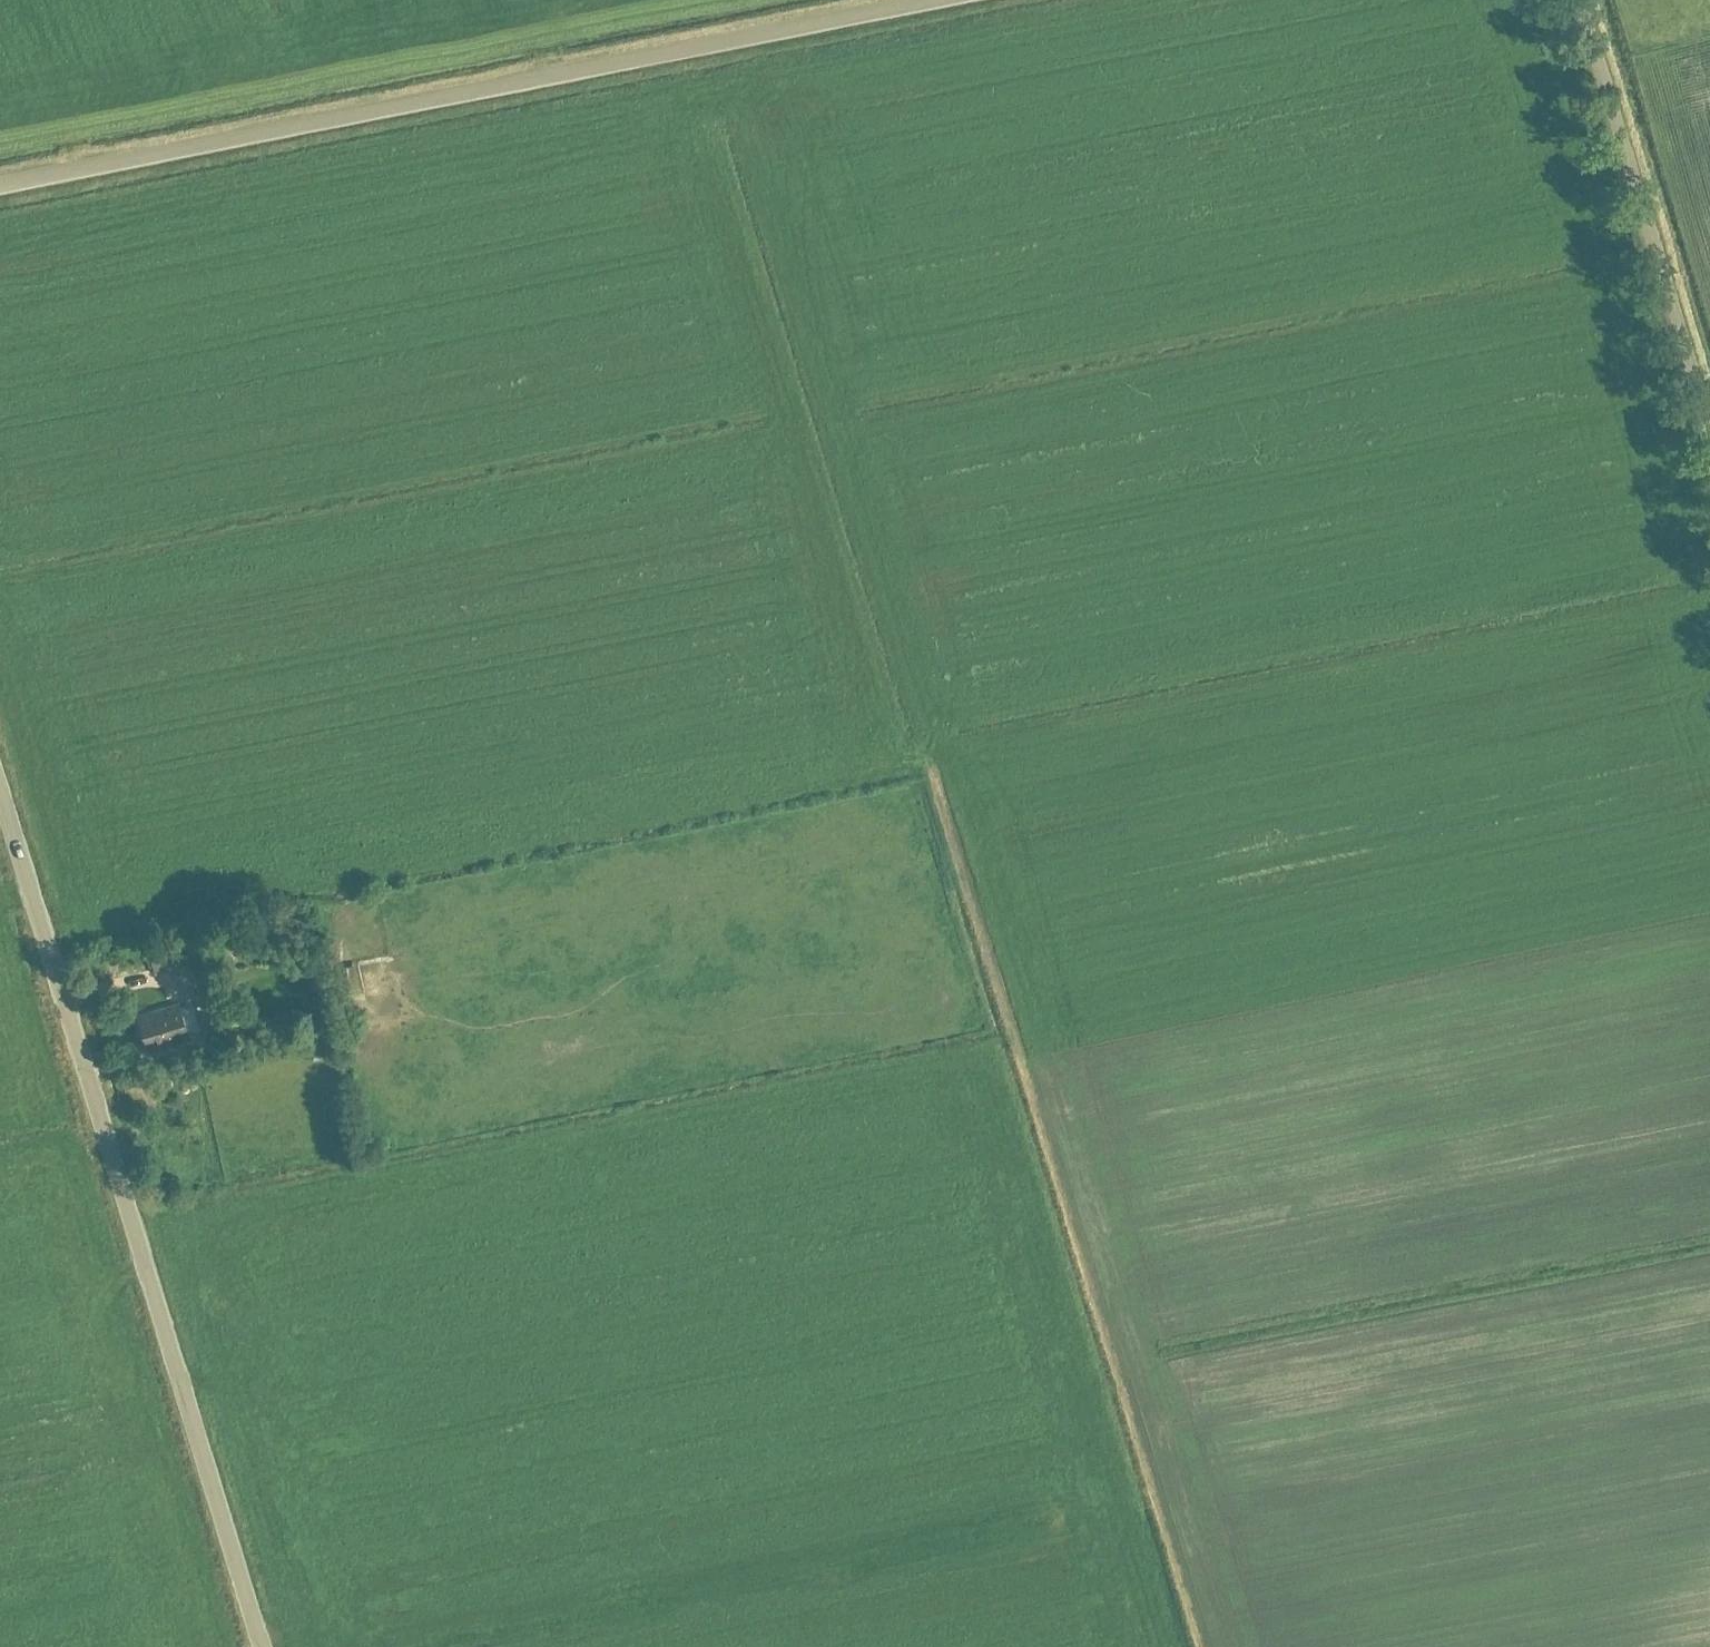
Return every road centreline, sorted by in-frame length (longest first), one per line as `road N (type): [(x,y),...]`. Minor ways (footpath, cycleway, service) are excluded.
road 1 (unclassified): [(0,189),(943,0)]
road 2 (unclassified): [(267,1646),(0,775)]
road 3 (unclassified): [(1709,416),(1584,0)]

